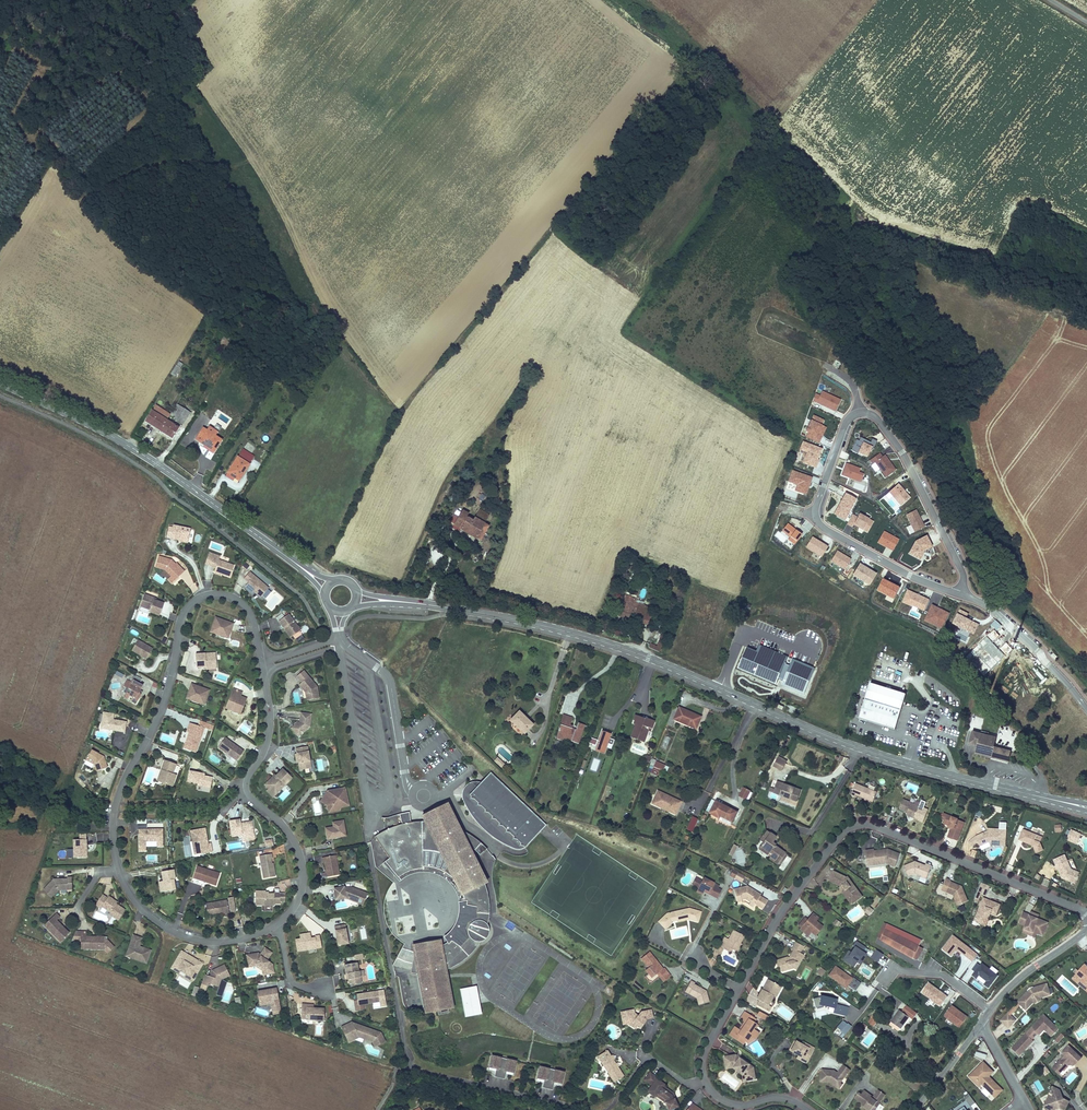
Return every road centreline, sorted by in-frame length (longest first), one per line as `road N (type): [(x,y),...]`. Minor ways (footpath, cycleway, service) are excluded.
road 1 (secondary): [(399,601),(593,639),(885,757),(1062,803)]
road 2 (residential): [(1086,915),(875,827),(853,826),(782,911),(740,988)]
road 3 (residential): [(261,663),(251,616),(234,597),(208,594),(185,608),(165,698),(115,804),(118,868)]
road 4 (secondary): [(0,383),(113,437),(294,563)]
road 5 (residential): [(276,925),(294,906),(303,874),(289,834),(247,791),(269,727),(263,671)]
road 6 (residential): [(959,595),(819,524),(817,504),(844,428),(859,413)]
road 7 (residential): [(859,413),(875,417),(902,452),(960,569),(959,595)]
road 8 (residential): [(118,868),(143,911),(181,936),(226,942),(276,925)]
road 9 (residential): [(1086,710),(1037,650),(988,608),(959,595)]
road 10 (residential): [(704,1080),(683,1082),(646,1059),(606,1109)]
road 11 (tertiary): [(990,1009),(1086,929)]

